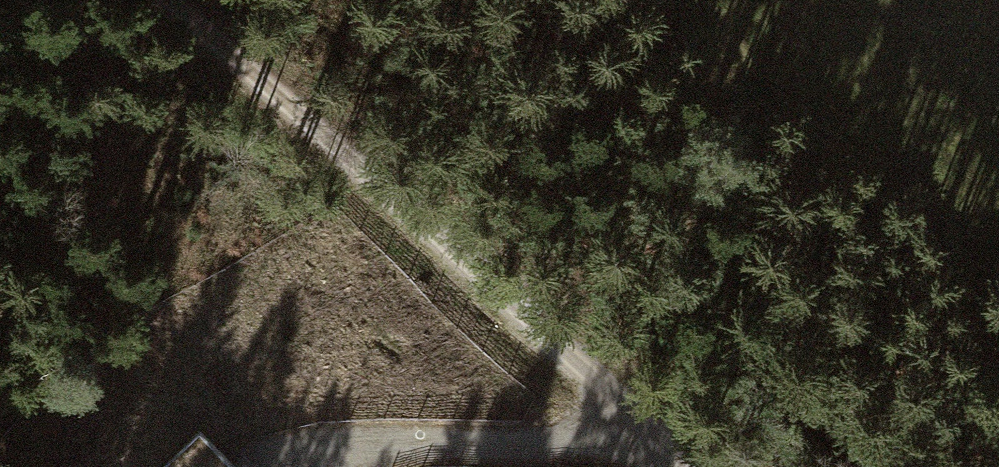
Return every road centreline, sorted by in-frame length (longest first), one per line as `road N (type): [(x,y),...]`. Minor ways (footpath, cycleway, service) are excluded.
road 1 (track): [(715,466),(166,0)]
road 2 (track): [(681,438),(165,456)]

